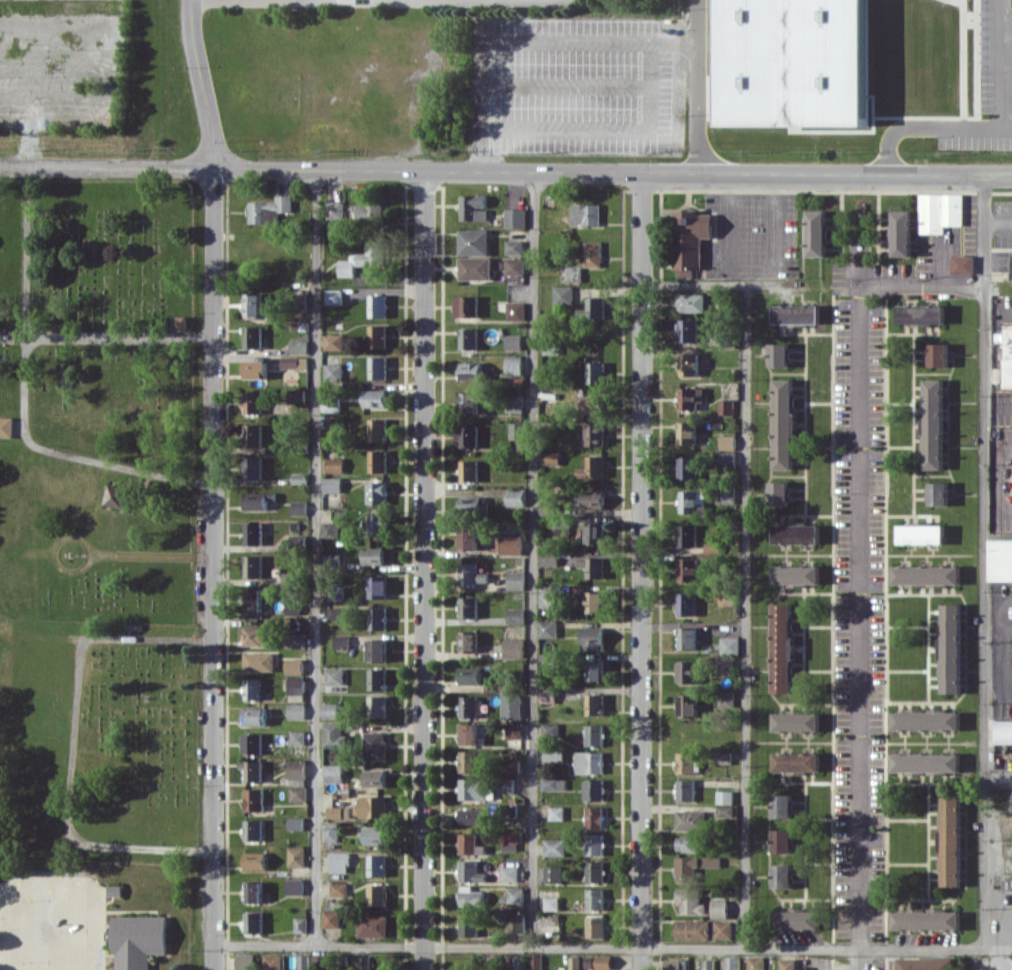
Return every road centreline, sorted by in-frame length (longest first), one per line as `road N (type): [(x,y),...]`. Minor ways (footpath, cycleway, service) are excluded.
road 1 (residential): [(215,168),(213,969)]
road 2 (residential): [(426,170),(425,969)]
road 3 (tertiary): [(215,168),(1011,176)]
road 4 (residential): [(642,969),(643,173)]
road 5 (residential): [(861,252),(860,969)]
road 6 (tertiary): [(0,168),(215,168)]
road 7 (residential): [(195,0),(215,168)]

